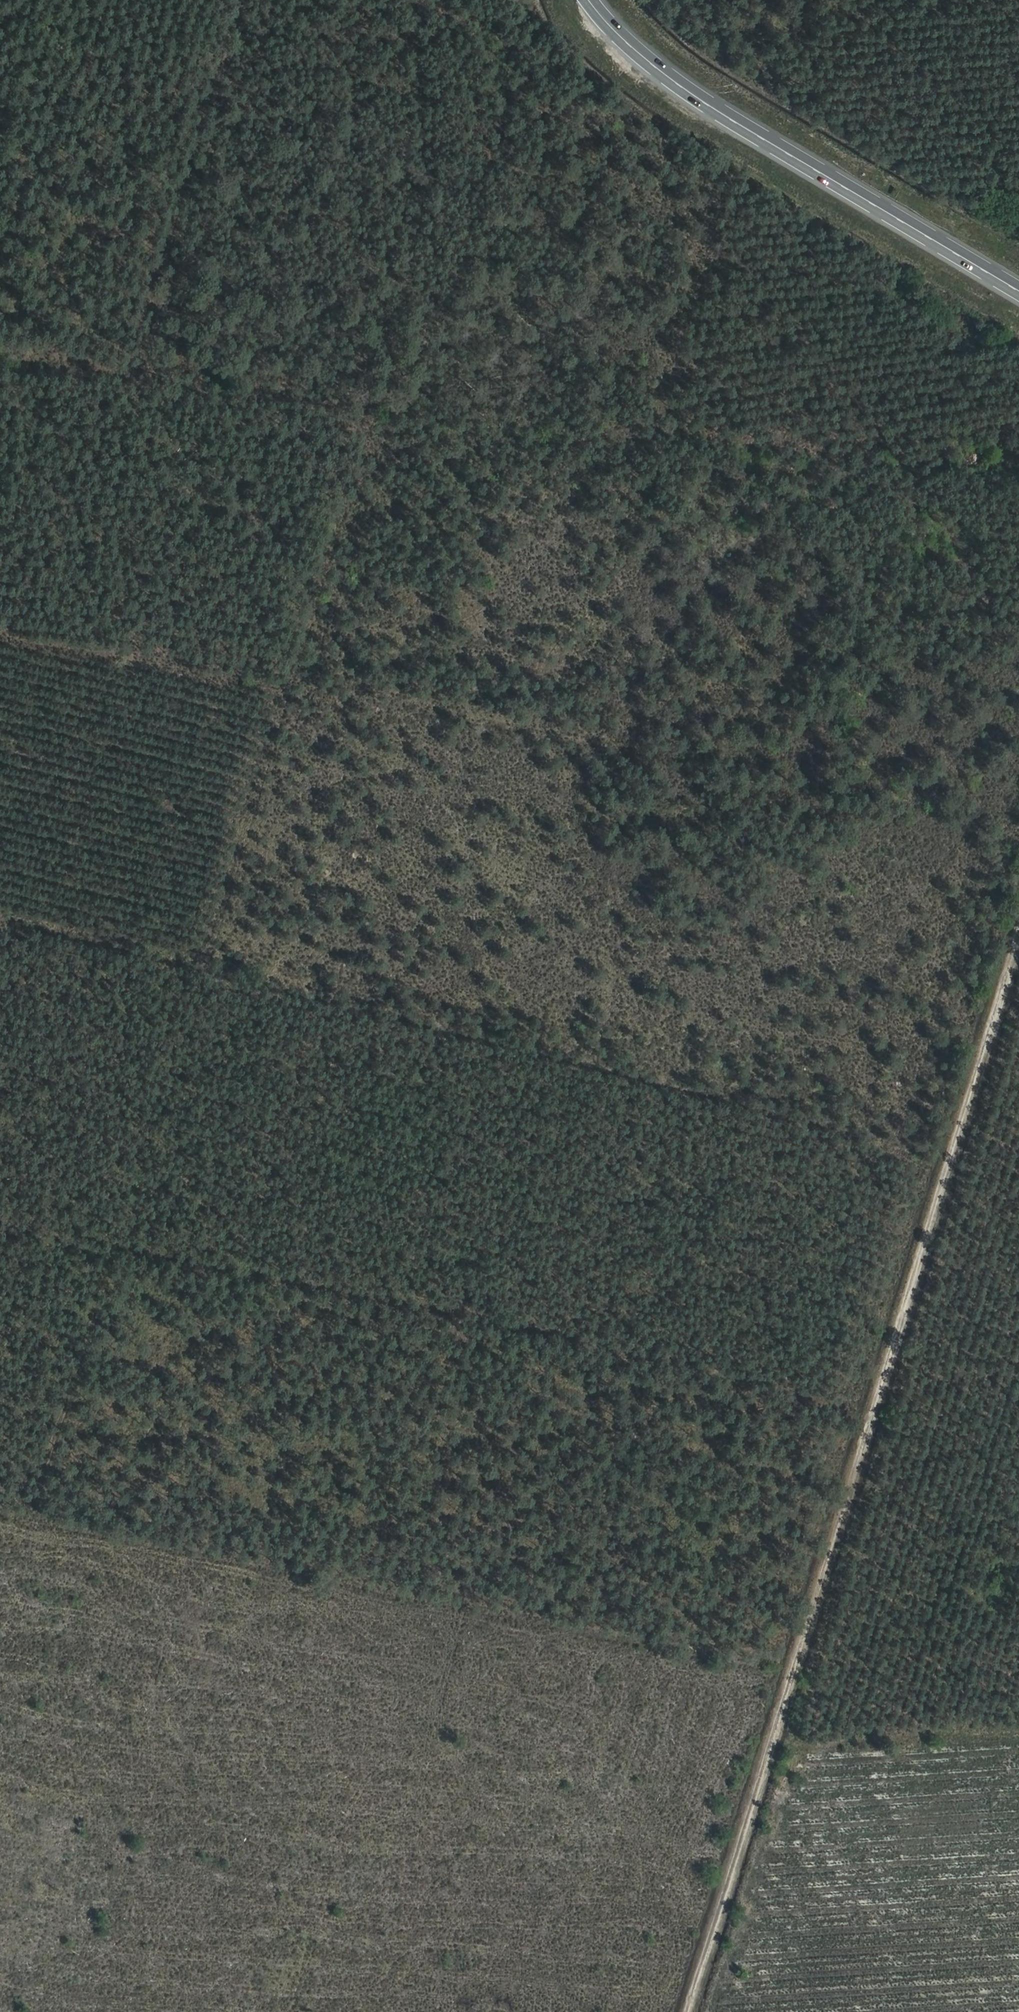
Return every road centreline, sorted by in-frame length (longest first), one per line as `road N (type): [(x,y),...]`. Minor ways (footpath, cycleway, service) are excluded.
road 1 (track): [(695,2011),(1018,937)]
road 2 (secondary): [(589,0),(624,41),(718,111),(1018,291)]

